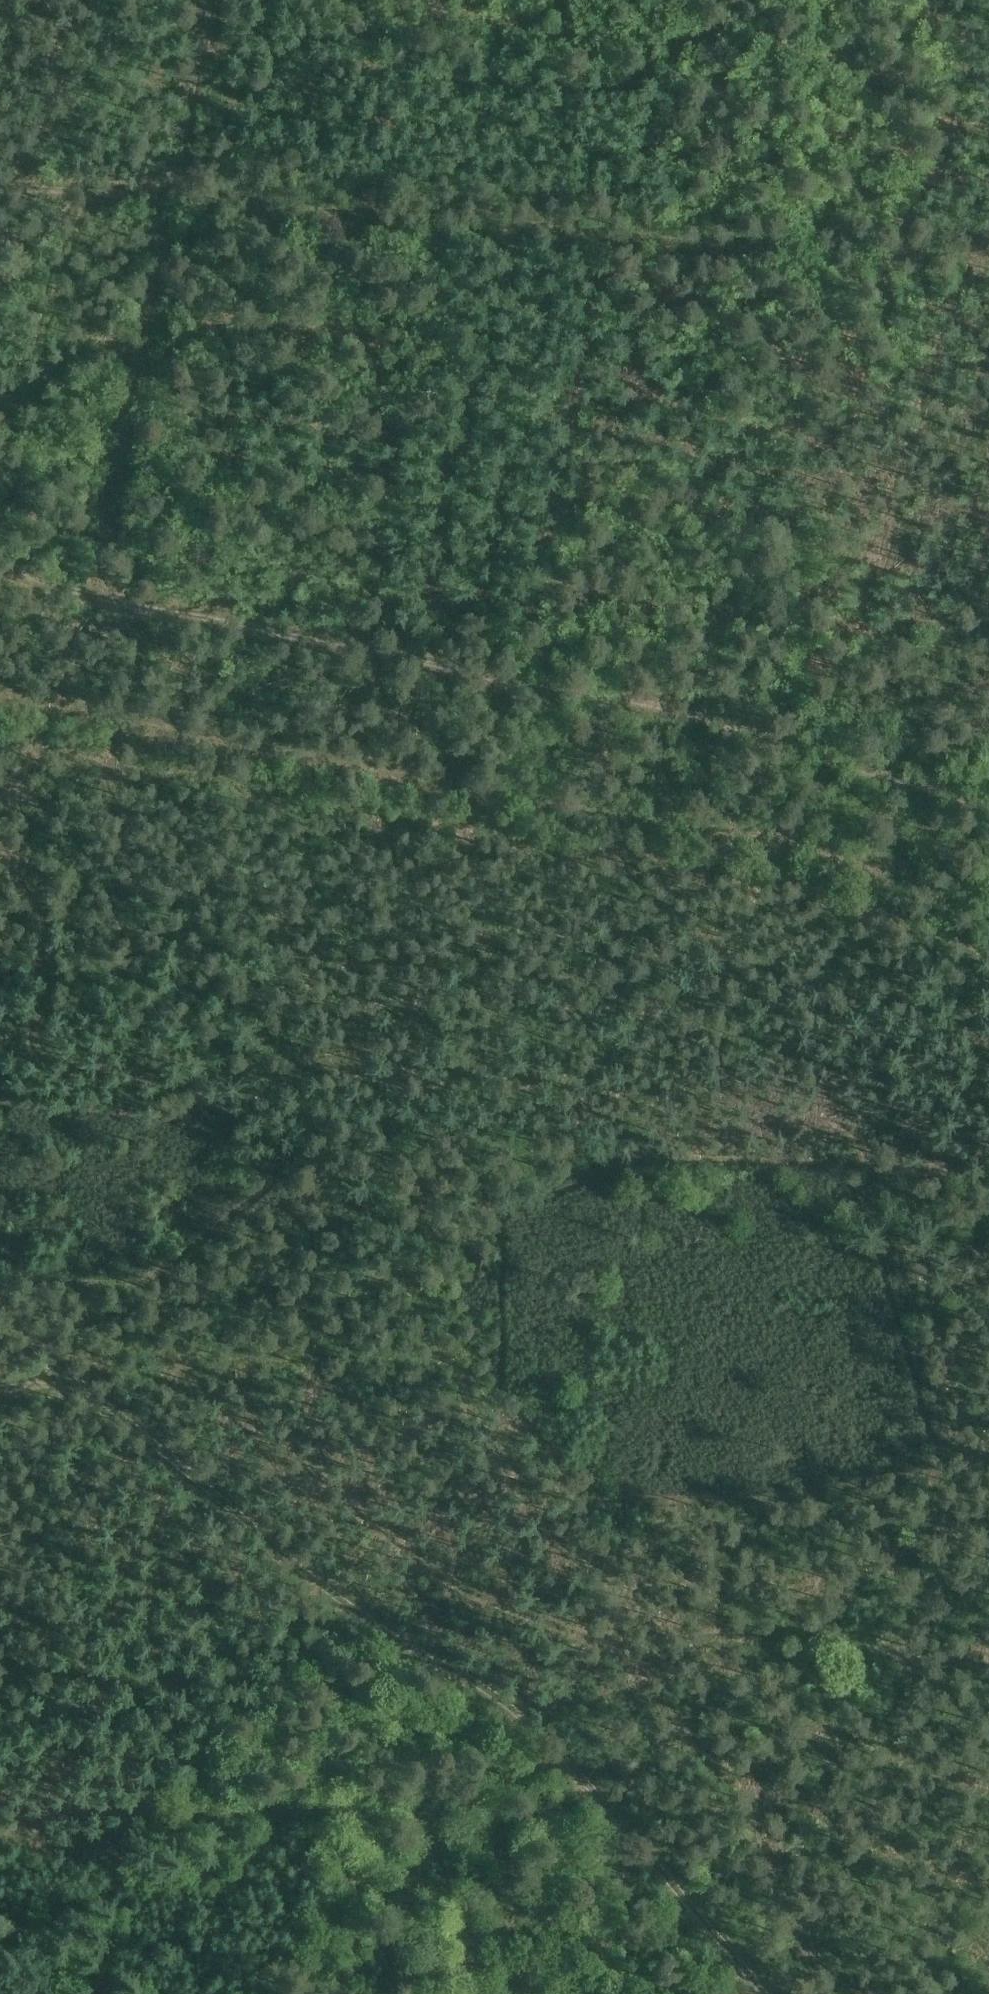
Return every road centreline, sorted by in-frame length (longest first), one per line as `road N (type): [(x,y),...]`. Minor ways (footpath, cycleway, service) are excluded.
road 1 (track): [(0,572),(151,612),(542,691),(676,710),(988,806)]
road 2 (track): [(74,1380),(351,1607),(497,1697),(558,1755),(765,1993)]
road 3 (track): [(210,0),(167,179),(123,197),(0,187)]

